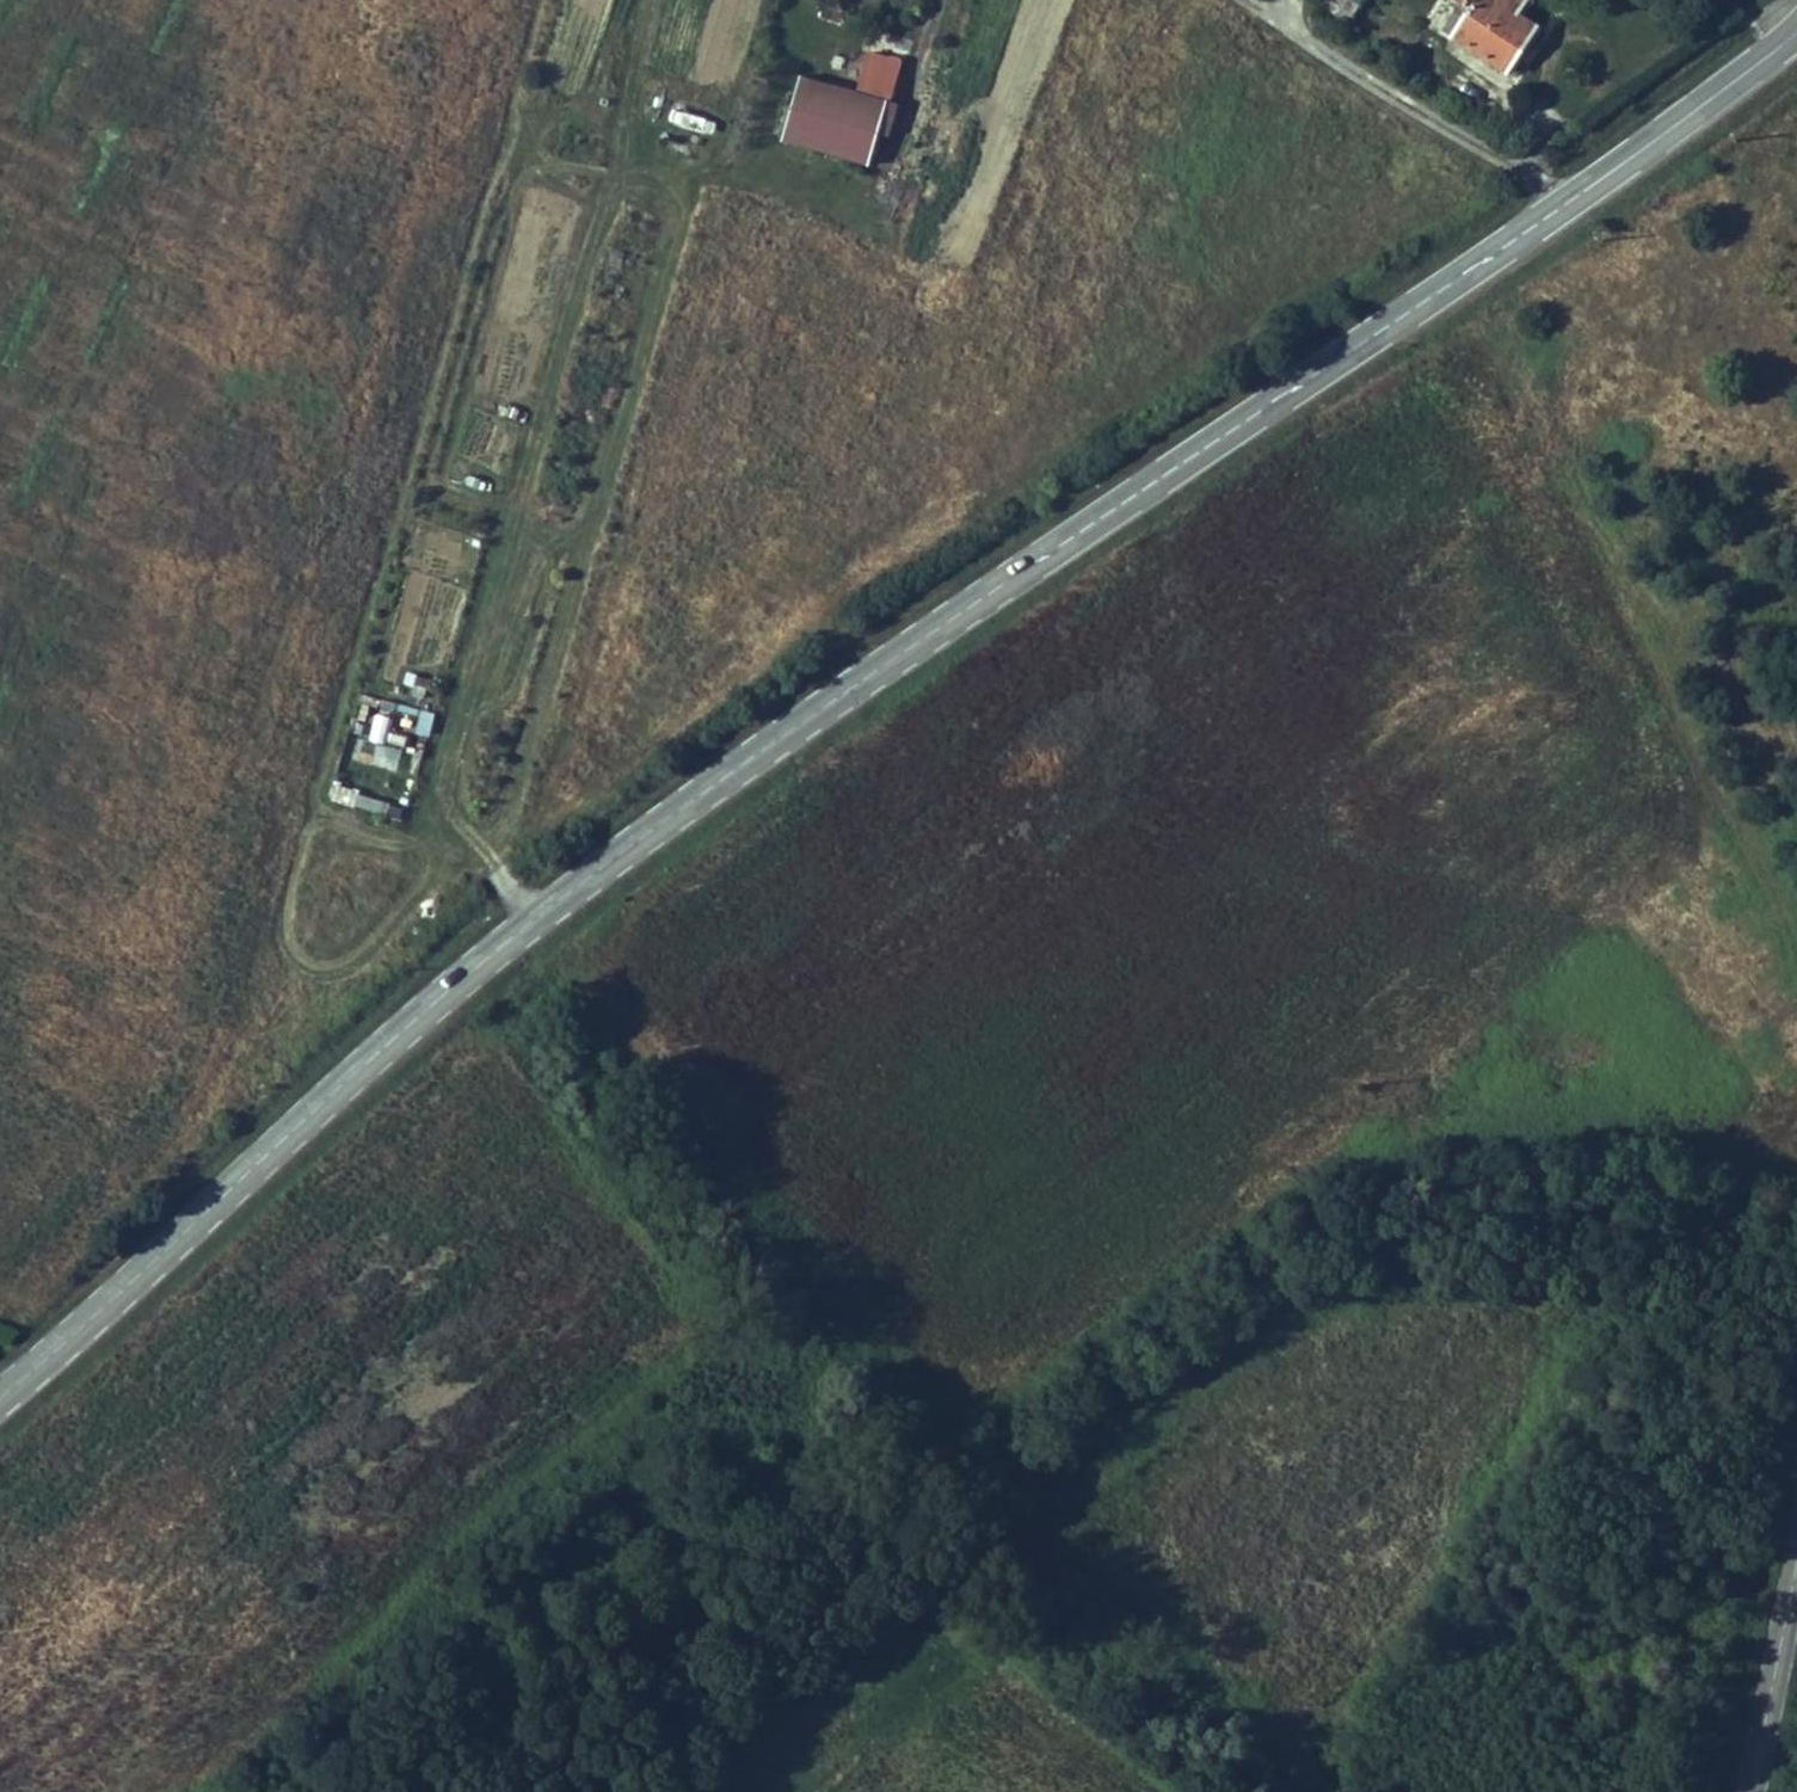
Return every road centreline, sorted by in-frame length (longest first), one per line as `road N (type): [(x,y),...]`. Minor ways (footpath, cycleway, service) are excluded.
road 1 (secondary): [(1796,32),(1605,177),(619,854),(399,1034),(0,1399)]
road 2 (tertiary): [(1796,1548),(1747,1791)]

